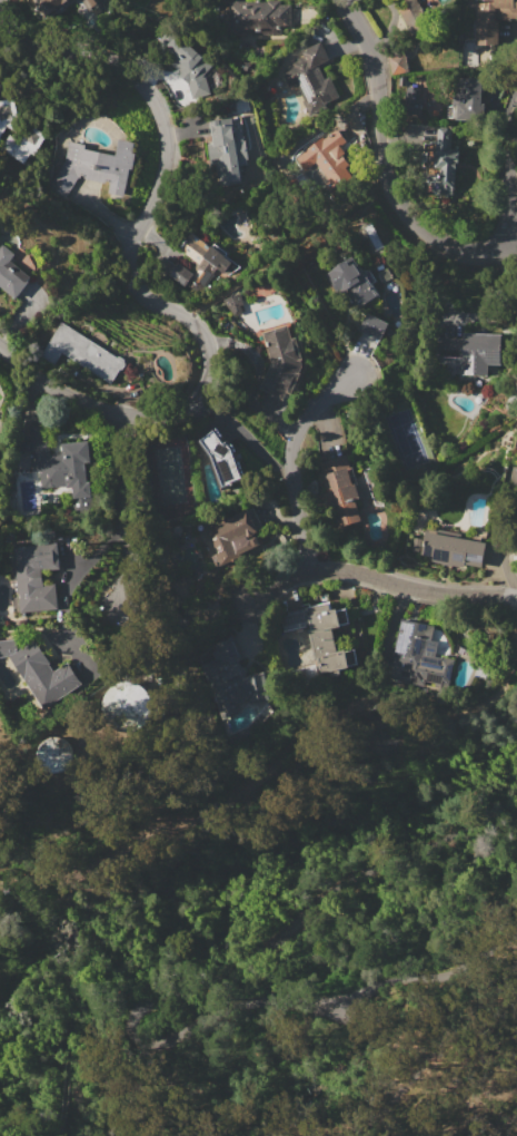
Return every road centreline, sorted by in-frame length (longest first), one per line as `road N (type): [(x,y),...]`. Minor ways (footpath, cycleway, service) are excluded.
road 1 (residential): [(0,4),(42,33),(93,49),(151,96),(166,134),(165,166),(126,259),(145,300),(192,322),(210,368),(188,408),(113,412),(50,388),(0,346)]
road 2 (residential): [(516,247),(457,247),(429,237),(408,214),(386,176),(368,47),(338,0)]
road 3 (residential): [(241,608),(316,568),(291,481),(292,441),(316,402),(357,378)]
road 4 (residential): [(516,599),(438,595),(316,568)]
road 5 (residential): [(113,412),(127,526),(122,607)]
road 6 (residential): [(507,251),(507,163),(516,107)]

